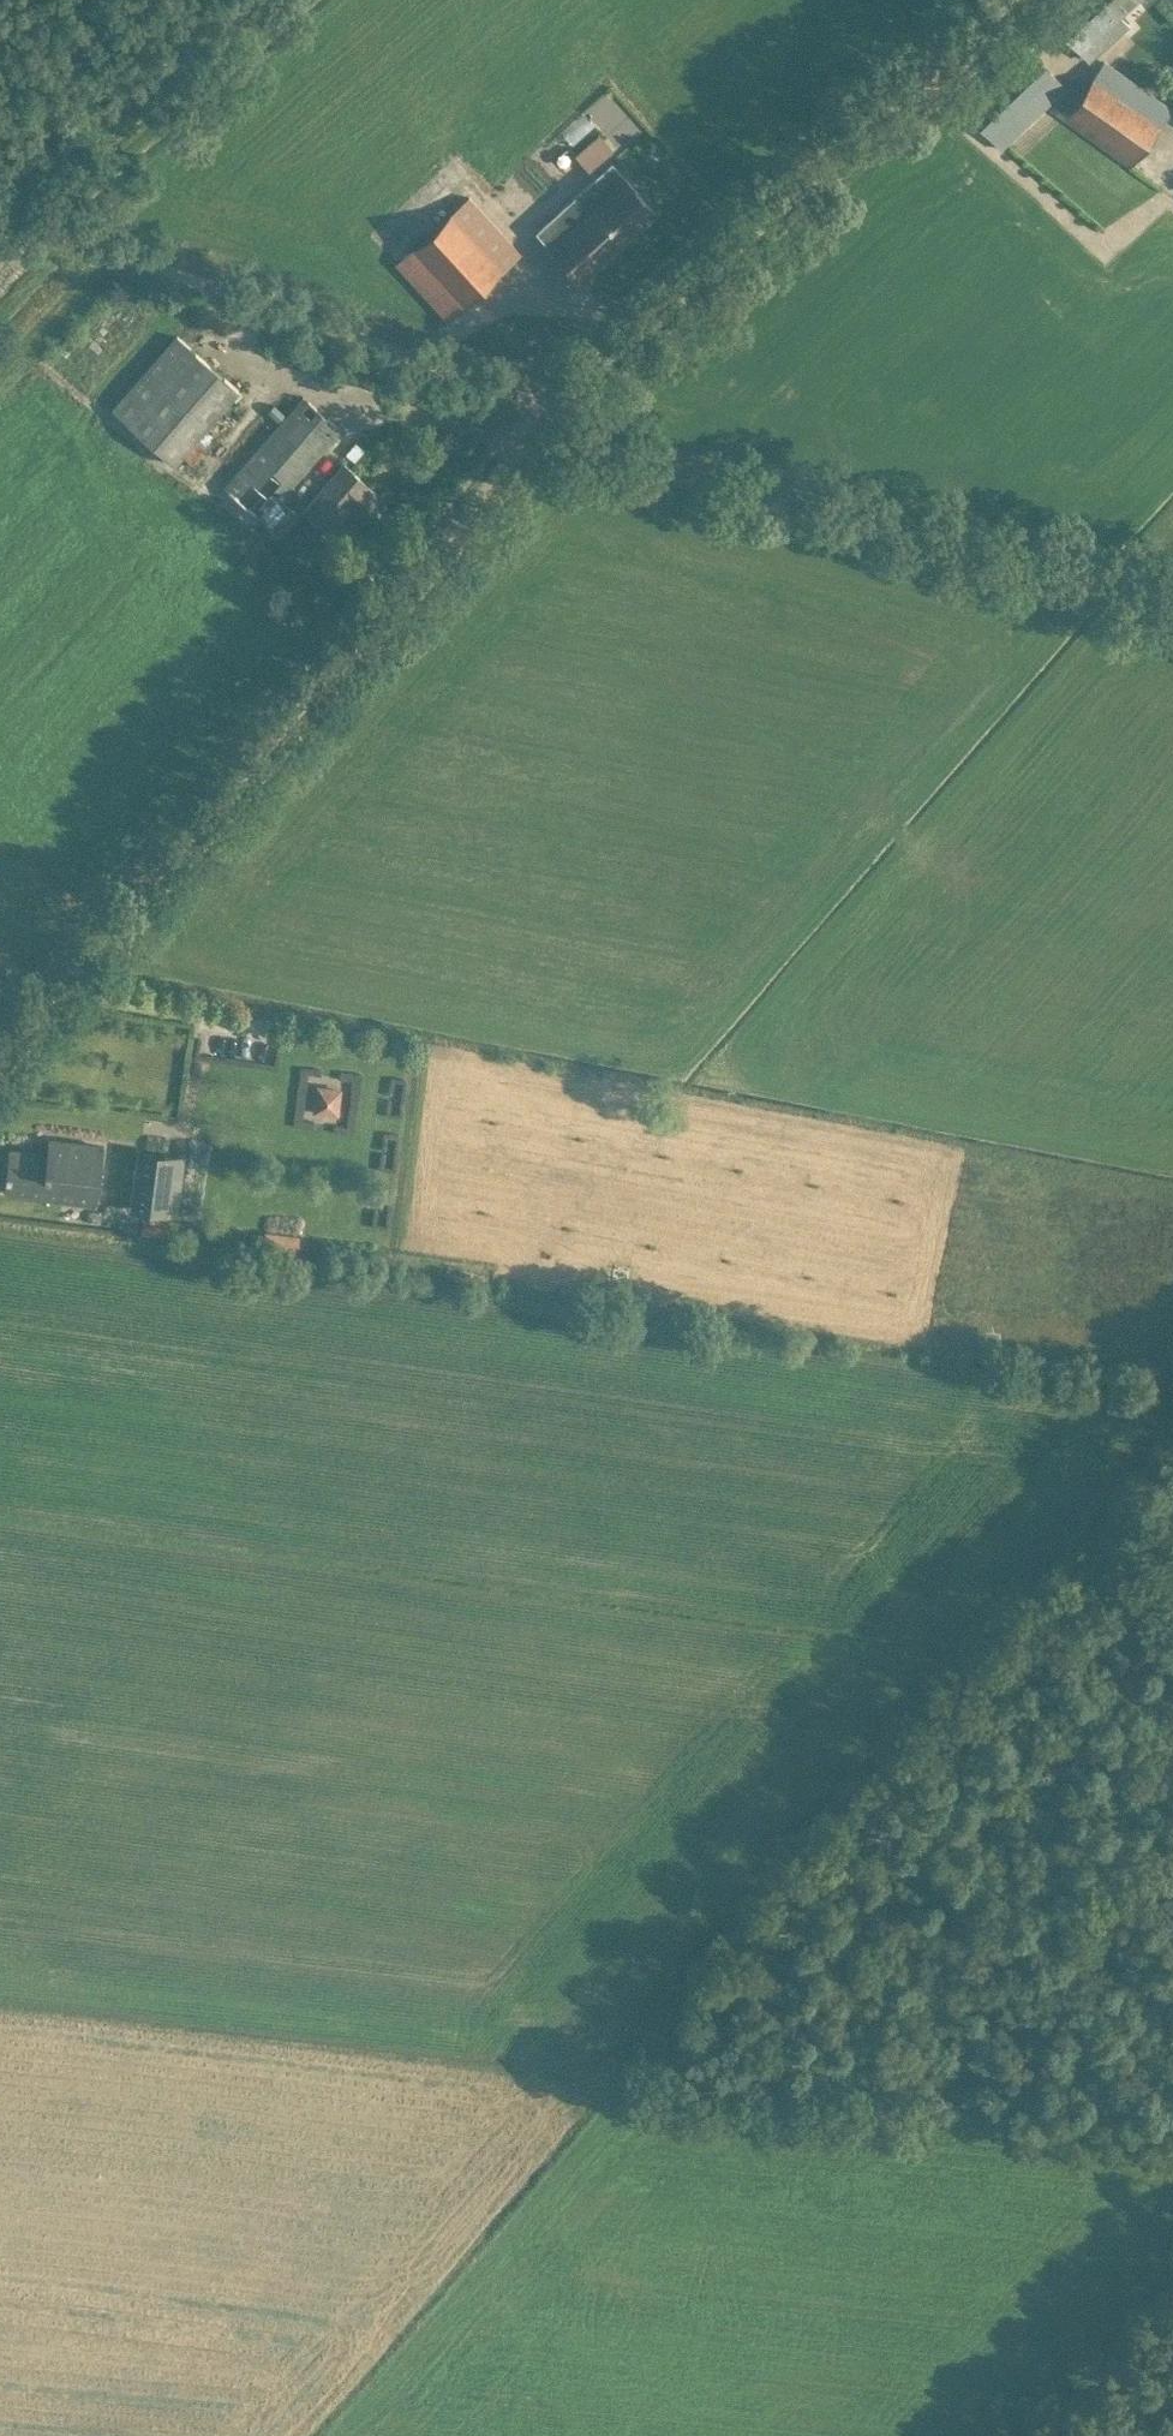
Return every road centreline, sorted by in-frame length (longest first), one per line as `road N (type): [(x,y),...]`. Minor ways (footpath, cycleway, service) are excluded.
road 1 (unclassified): [(0,1038),(526,426),(1004,0)]
road 2 (track): [(1172,594),(526,426)]

